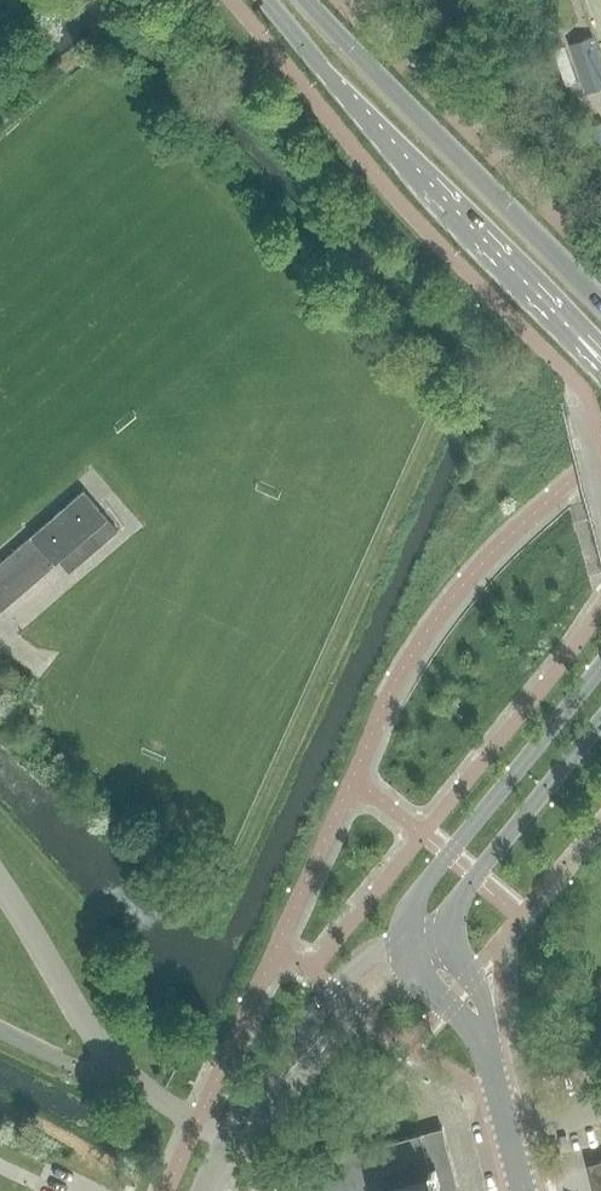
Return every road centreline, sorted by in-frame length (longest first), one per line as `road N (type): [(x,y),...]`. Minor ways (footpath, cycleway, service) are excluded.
road 1 (primary): [(266,0),(432,190),(558,316)]
road 2 (primary): [(600,301),(307,0)]
road 3 (tertiary): [(600,665),(424,886),(408,944)]
road 4 (tertiary): [(448,934),(474,878),(600,722)]
road 5 (tertiary): [(408,944),(361,958),(252,1112)]
road 6 (tertiary): [(252,1112),(417,970)]
road 7 (tertiary): [(491,1066),(487,1005),(448,934)]
road 8 (tertiary): [(523,1190),(491,1066)]
road 9 (tertiary): [(417,970),(462,1017),(491,1066)]

